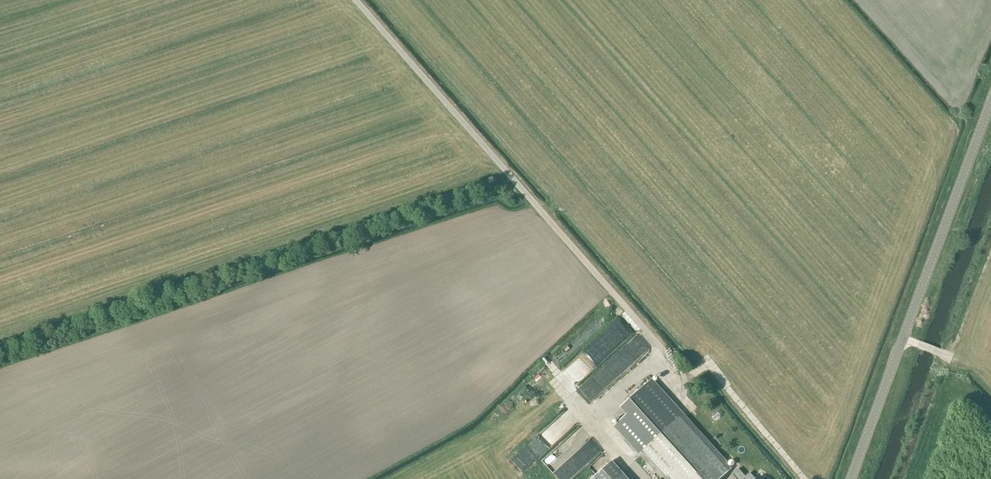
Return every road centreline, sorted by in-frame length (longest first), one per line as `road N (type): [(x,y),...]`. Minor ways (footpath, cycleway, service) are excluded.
road 1 (track): [(354,0),(647,331),(655,360),(602,421),(602,431),(646,478)]
road 2 (tertiary): [(850,478),(990,101)]

